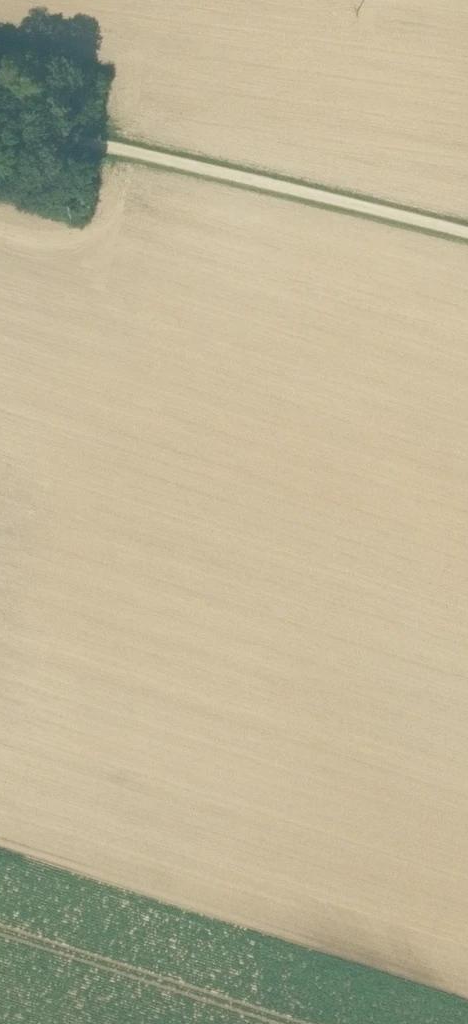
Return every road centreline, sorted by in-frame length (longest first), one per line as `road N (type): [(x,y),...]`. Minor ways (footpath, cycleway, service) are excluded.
road 1 (track): [(467,233),(0,117)]

